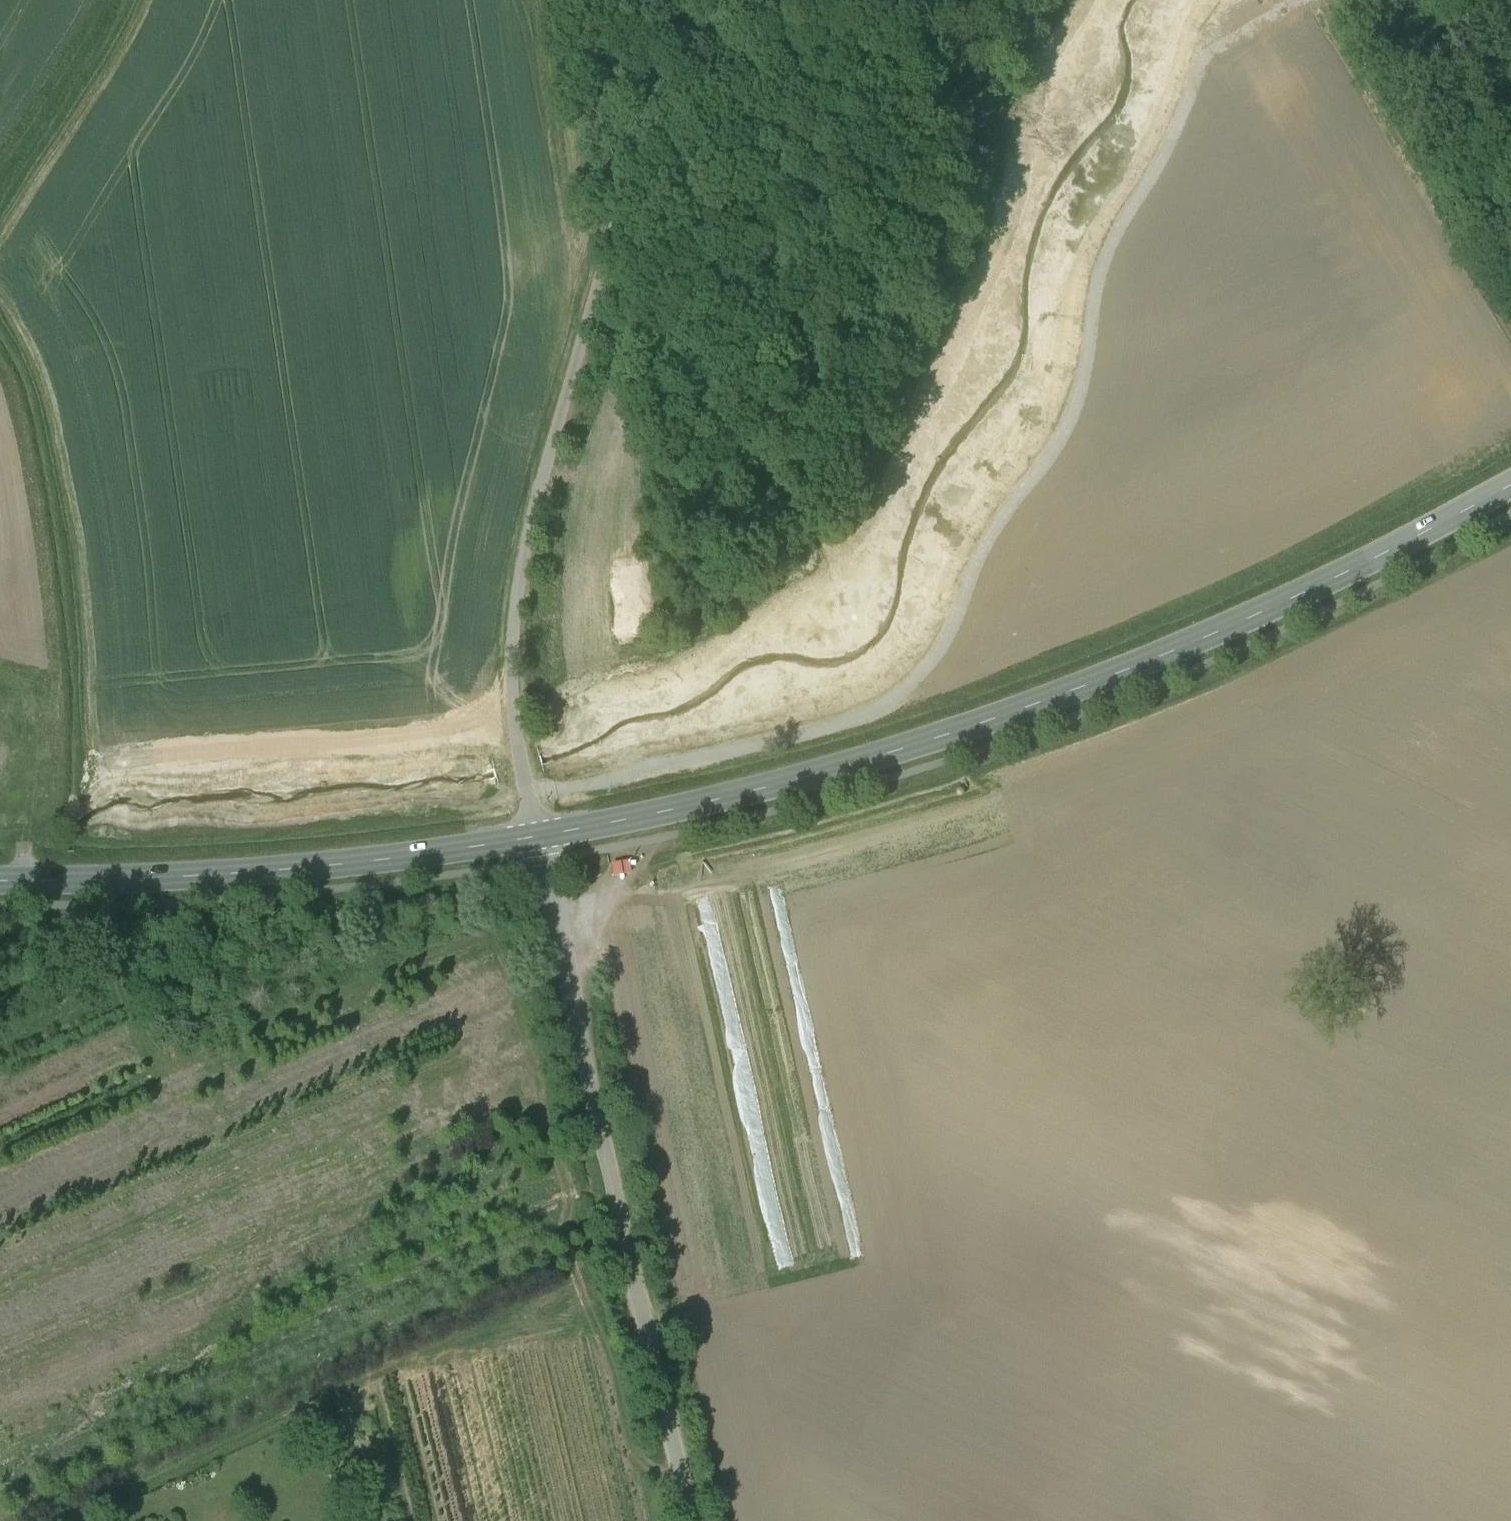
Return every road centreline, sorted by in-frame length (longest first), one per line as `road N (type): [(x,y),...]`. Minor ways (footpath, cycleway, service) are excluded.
road 1 (tertiary): [(1510,486),(1311,591),(1087,686),(828,773),(537,837)]
road 2 (unclassified): [(537,837),(688,1520)]
road 3 (tertiary): [(537,837),(348,866),(0,882)]

